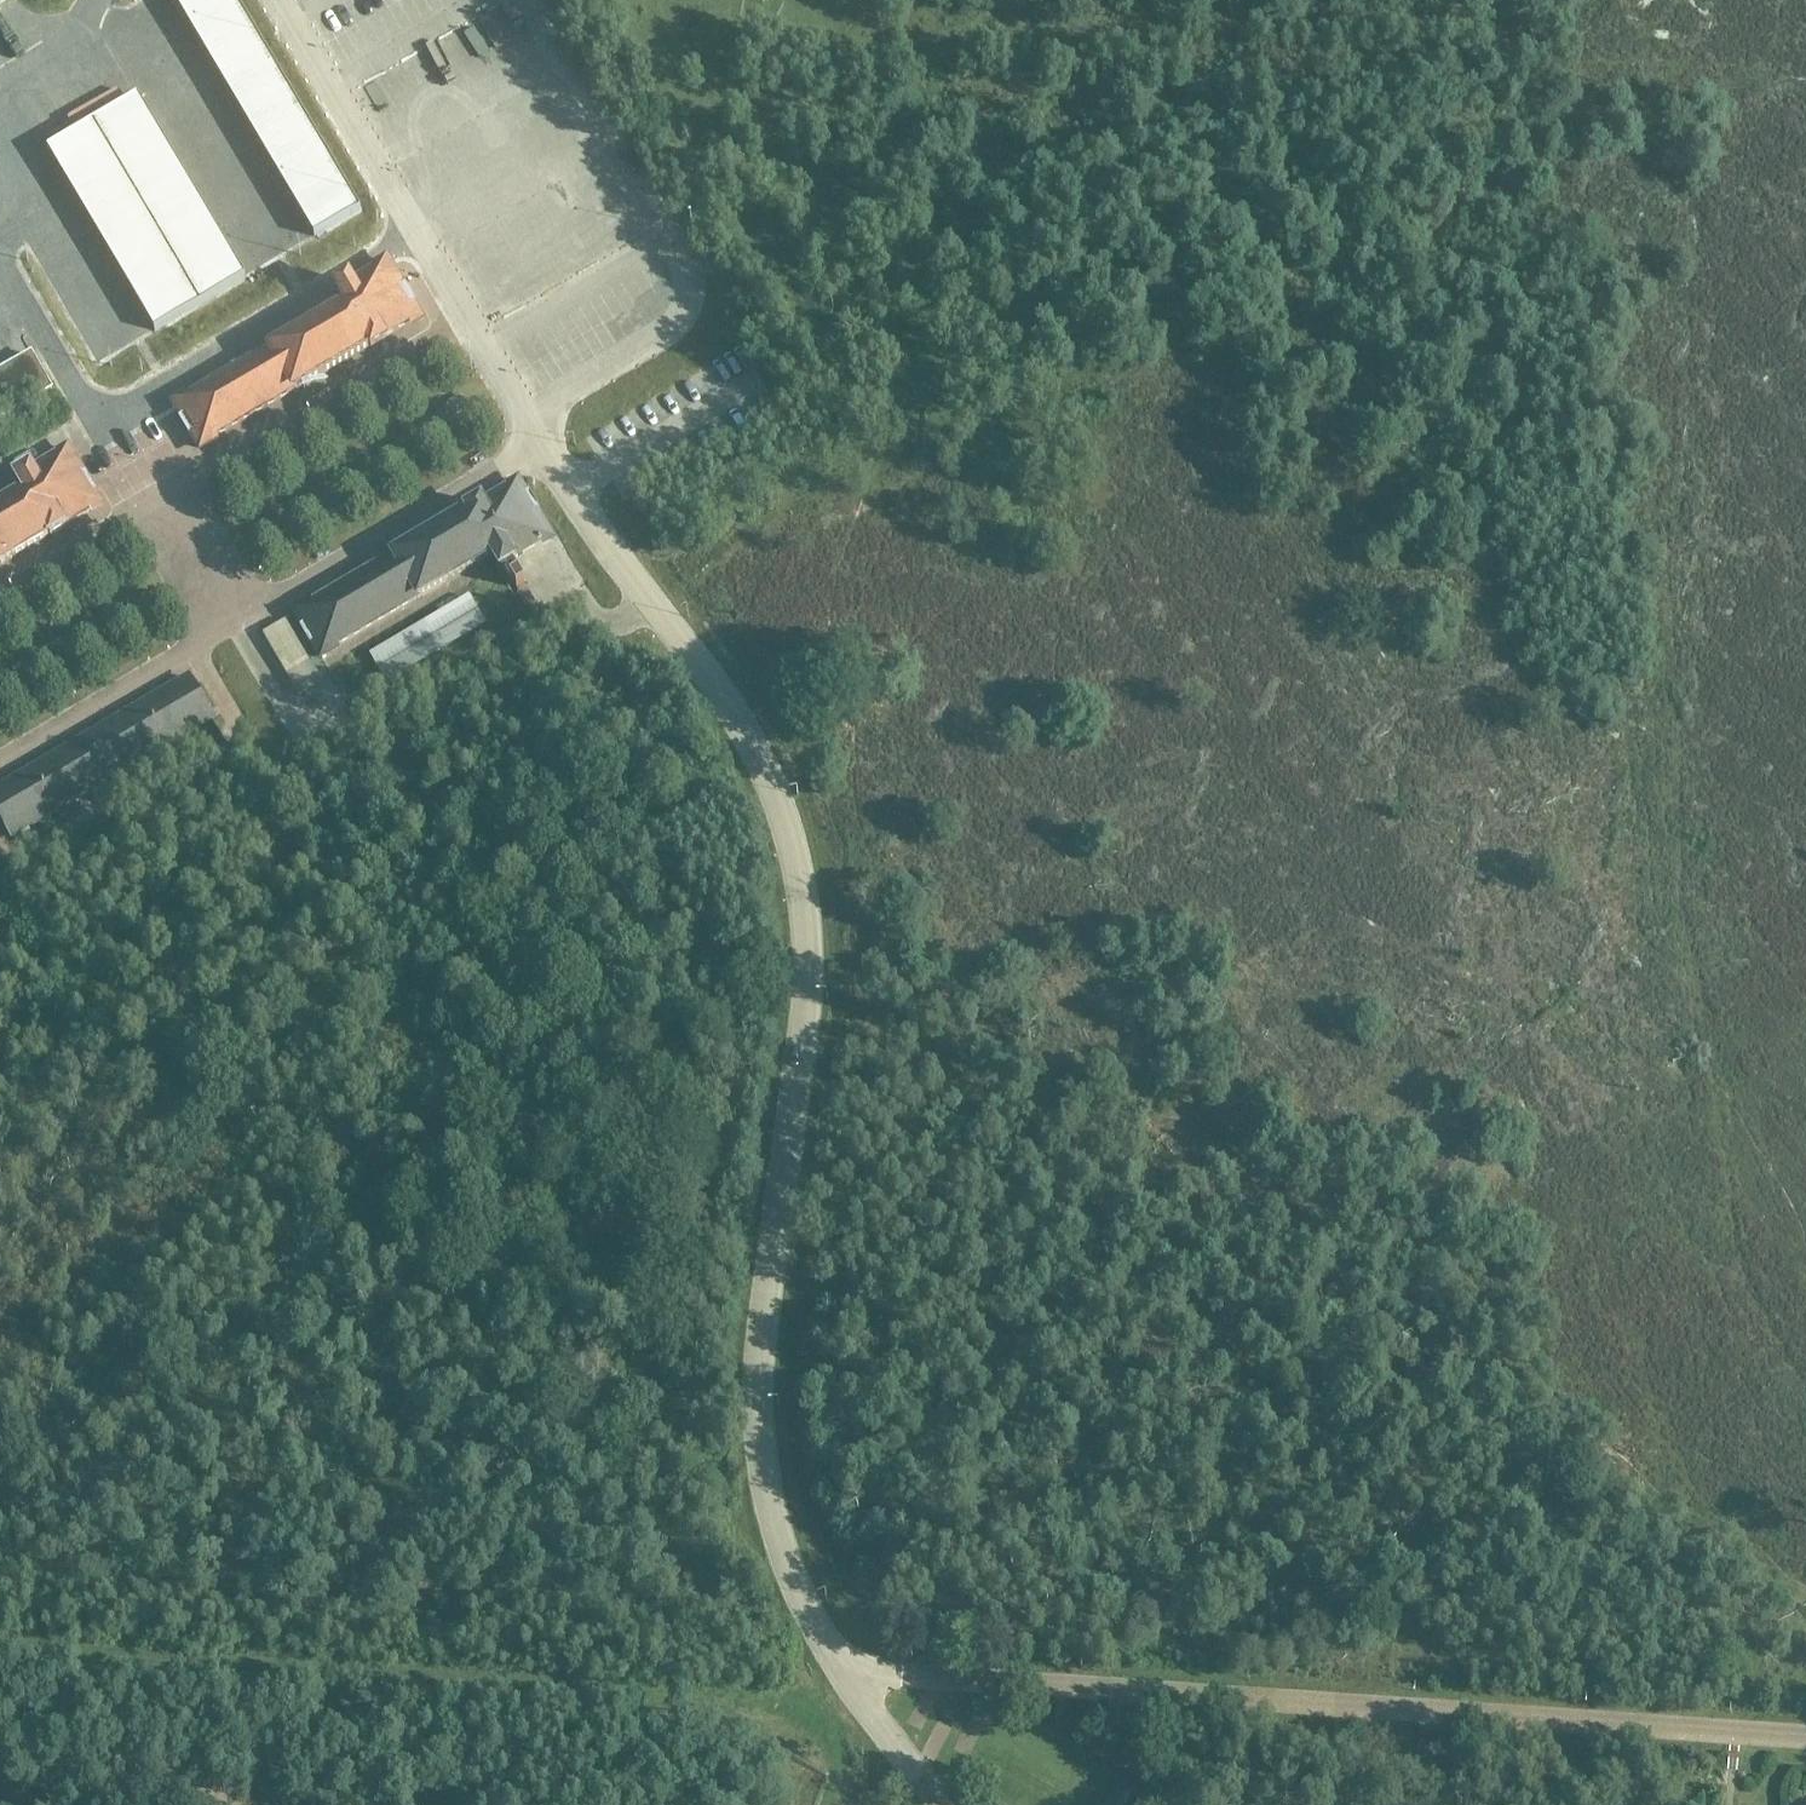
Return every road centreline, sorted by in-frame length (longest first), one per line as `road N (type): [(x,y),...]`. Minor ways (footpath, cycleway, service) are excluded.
road 1 (unclassified): [(847,1671),(788,1564),(767,1486),(758,1414),(809,960),(788,826),(737,718),(571,488),(282,0)]
road 2 (unclassified): [(847,1671),(1805,1737)]
road 3 (unclassified): [(944,1804),(847,1671)]

